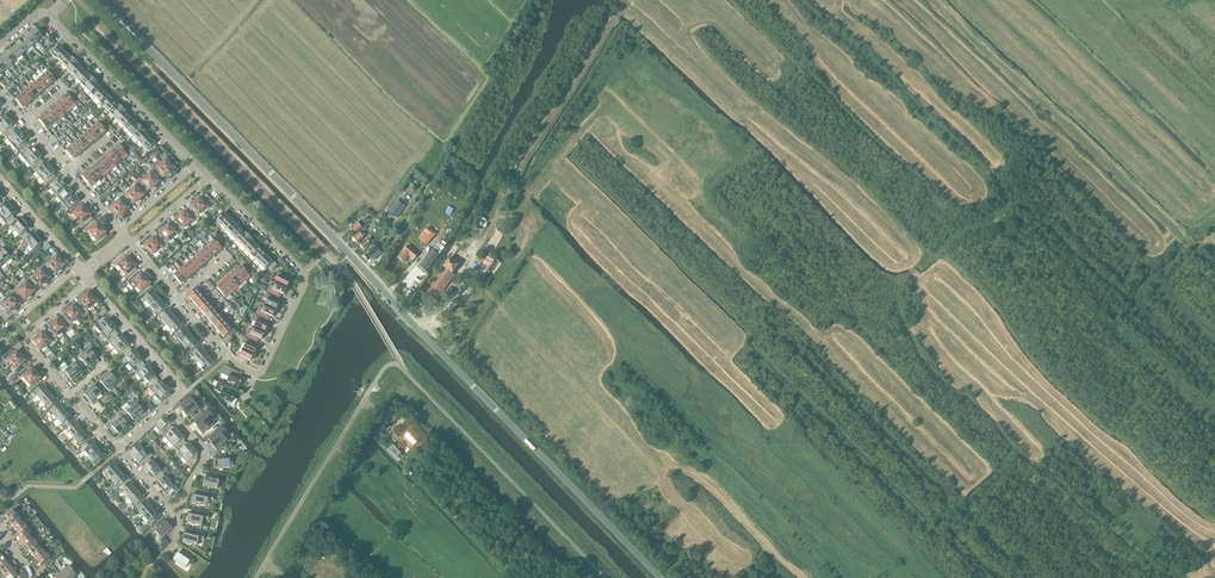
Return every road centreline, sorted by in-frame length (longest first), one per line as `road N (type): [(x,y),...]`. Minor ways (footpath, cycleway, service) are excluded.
road 1 (tertiary): [(659,577),(154,53)]
road 2 (unclassified): [(255,374),(308,278),(208,177)]
road 3 (unclassified): [(256,577),(378,376)]
road 4 (residential): [(195,165),(51,15)]
road 5 (unclassified): [(168,407),(183,393),(90,281)]
road 6 (residential): [(177,519),(204,452),(168,407)]

